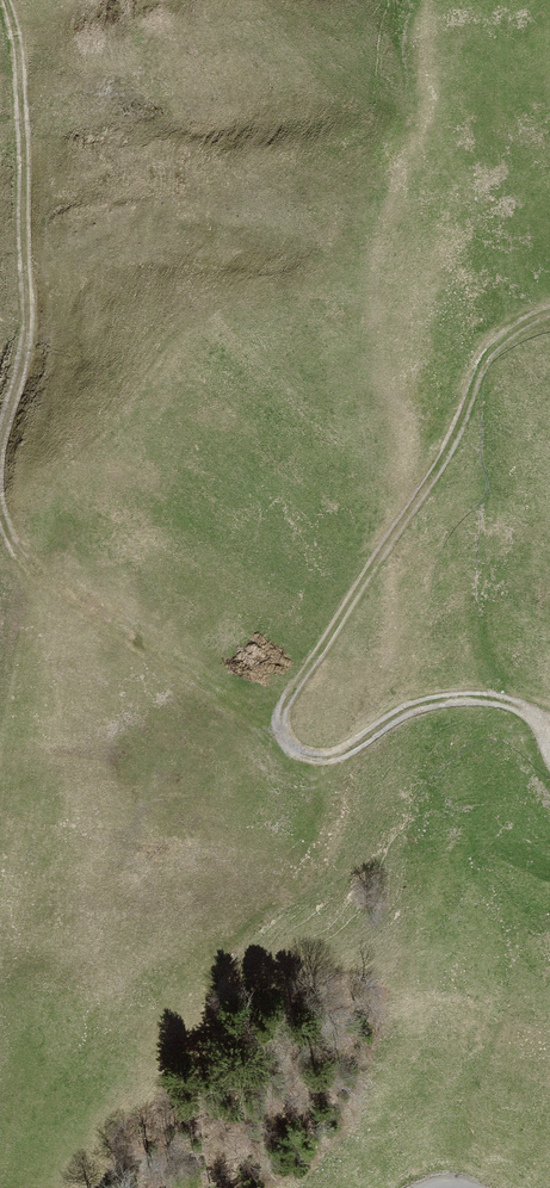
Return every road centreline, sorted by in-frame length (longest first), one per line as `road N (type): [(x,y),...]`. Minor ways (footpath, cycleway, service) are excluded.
road 1 (track): [(549,315),(492,347),(470,380),(453,427),(365,557),(293,686),(279,731)]
road 2 (track): [(0,439),(47,362),(55,311),(35,36),(19,0)]
road 3 (track): [(279,731),(19,569),(0,539)]
road 4 (track): [(534,717),(490,695),(438,699),(311,757),(288,750),(279,731)]

